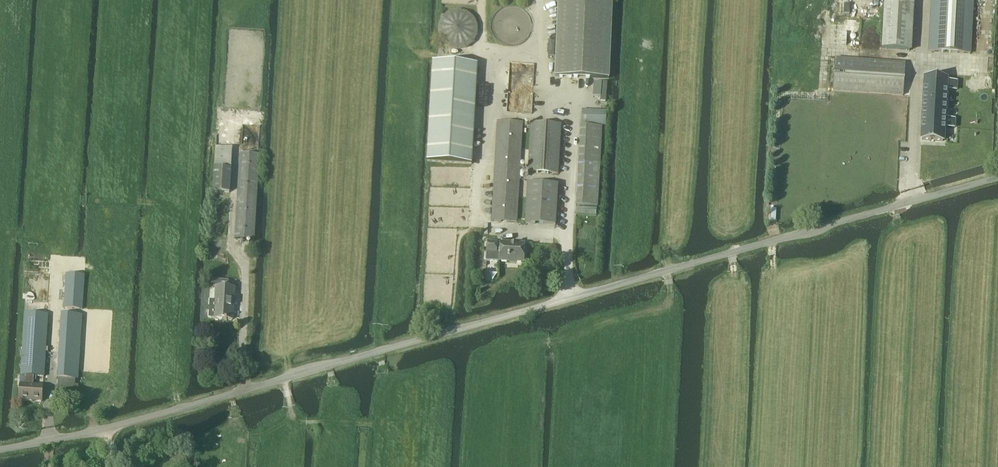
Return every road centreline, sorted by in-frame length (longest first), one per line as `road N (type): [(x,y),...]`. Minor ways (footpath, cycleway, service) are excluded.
road 1 (unclassified): [(378,351),(997,176)]
road 2 (unclassified): [(0,450),(232,392)]

